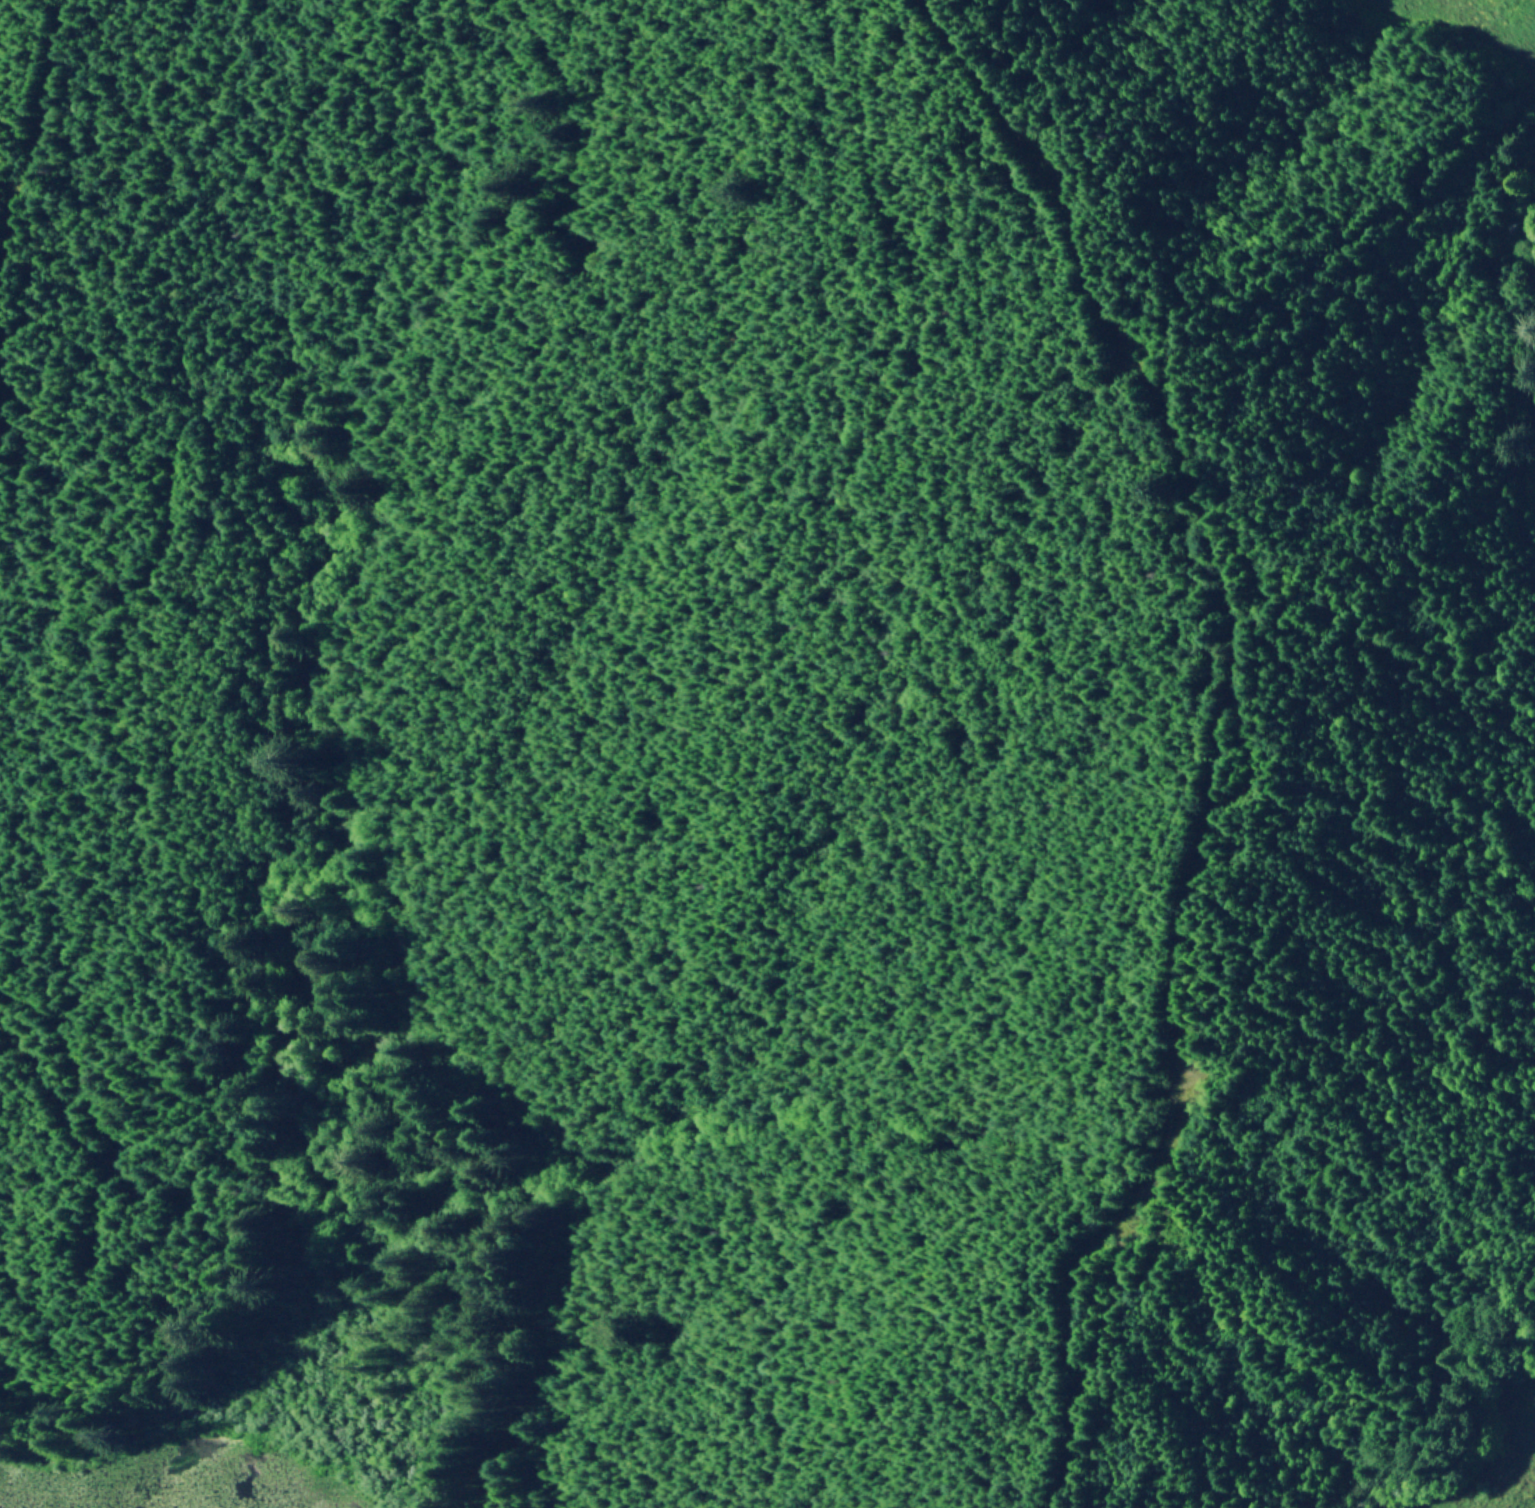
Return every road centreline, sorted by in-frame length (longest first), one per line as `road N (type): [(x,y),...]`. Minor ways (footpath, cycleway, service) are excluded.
road 1 (track): [(70,0),(0,281)]

